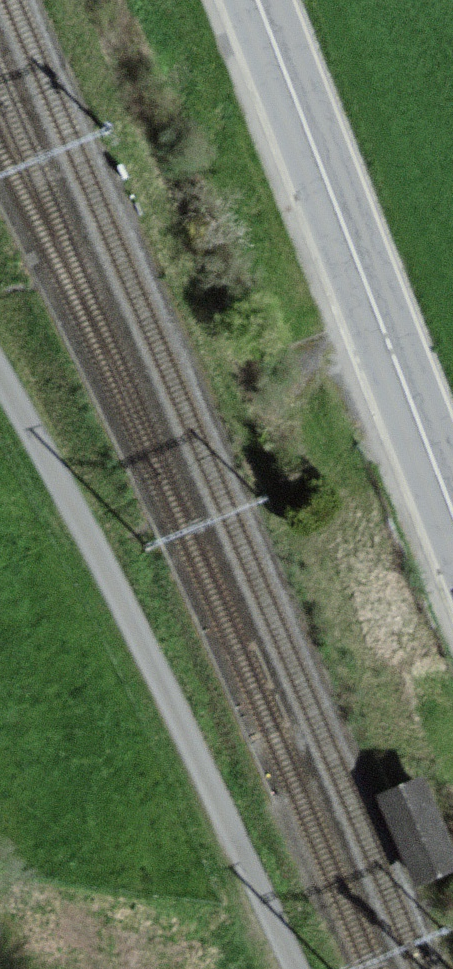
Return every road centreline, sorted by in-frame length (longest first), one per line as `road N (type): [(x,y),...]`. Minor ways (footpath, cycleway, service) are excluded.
road 1 (unclassified): [(0,374),(69,497),(295,968)]
road 2 (secondary): [(258,0),(452,515)]

